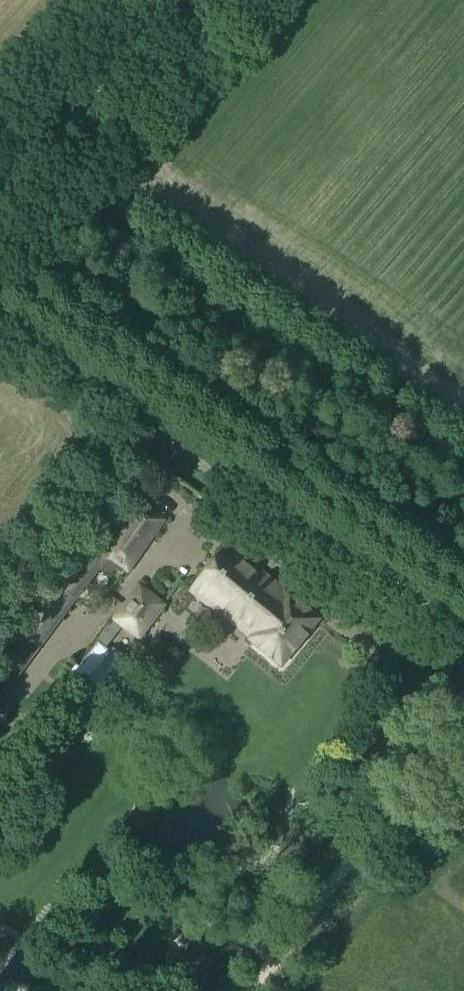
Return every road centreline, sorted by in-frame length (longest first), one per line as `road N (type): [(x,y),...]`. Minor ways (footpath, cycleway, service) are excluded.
road 1 (unclassified): [(463,627),(191,454),(0,320)]
road 2 (tertiary): [(180,0),(0,203)]

